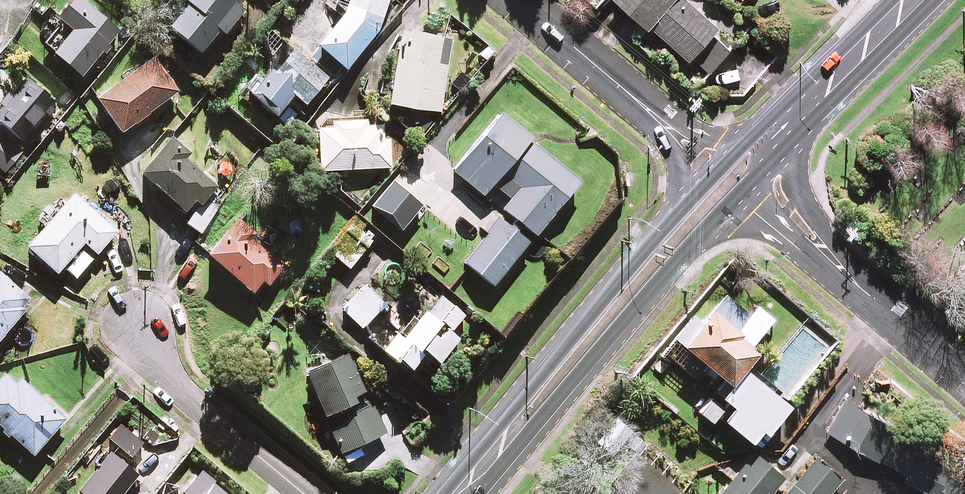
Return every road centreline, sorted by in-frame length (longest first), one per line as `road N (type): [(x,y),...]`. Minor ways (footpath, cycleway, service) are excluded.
road 1 (secondary): [(715,221),(536,427),(482,466)]
road 2 (secondary): [(482,466),(513,408),(680,210)]
road 3 (residential): [(135,330),(153,366),(305,493)]
road 4 (residential): [(814,94),(793,145),(791,175),(866,293)]
road 5 (residential): [(518,0),(672,130)]
road 6 (secondary): [(814,94),(904,0)]
road 7 (residential): [(866,293),(964,376)]

